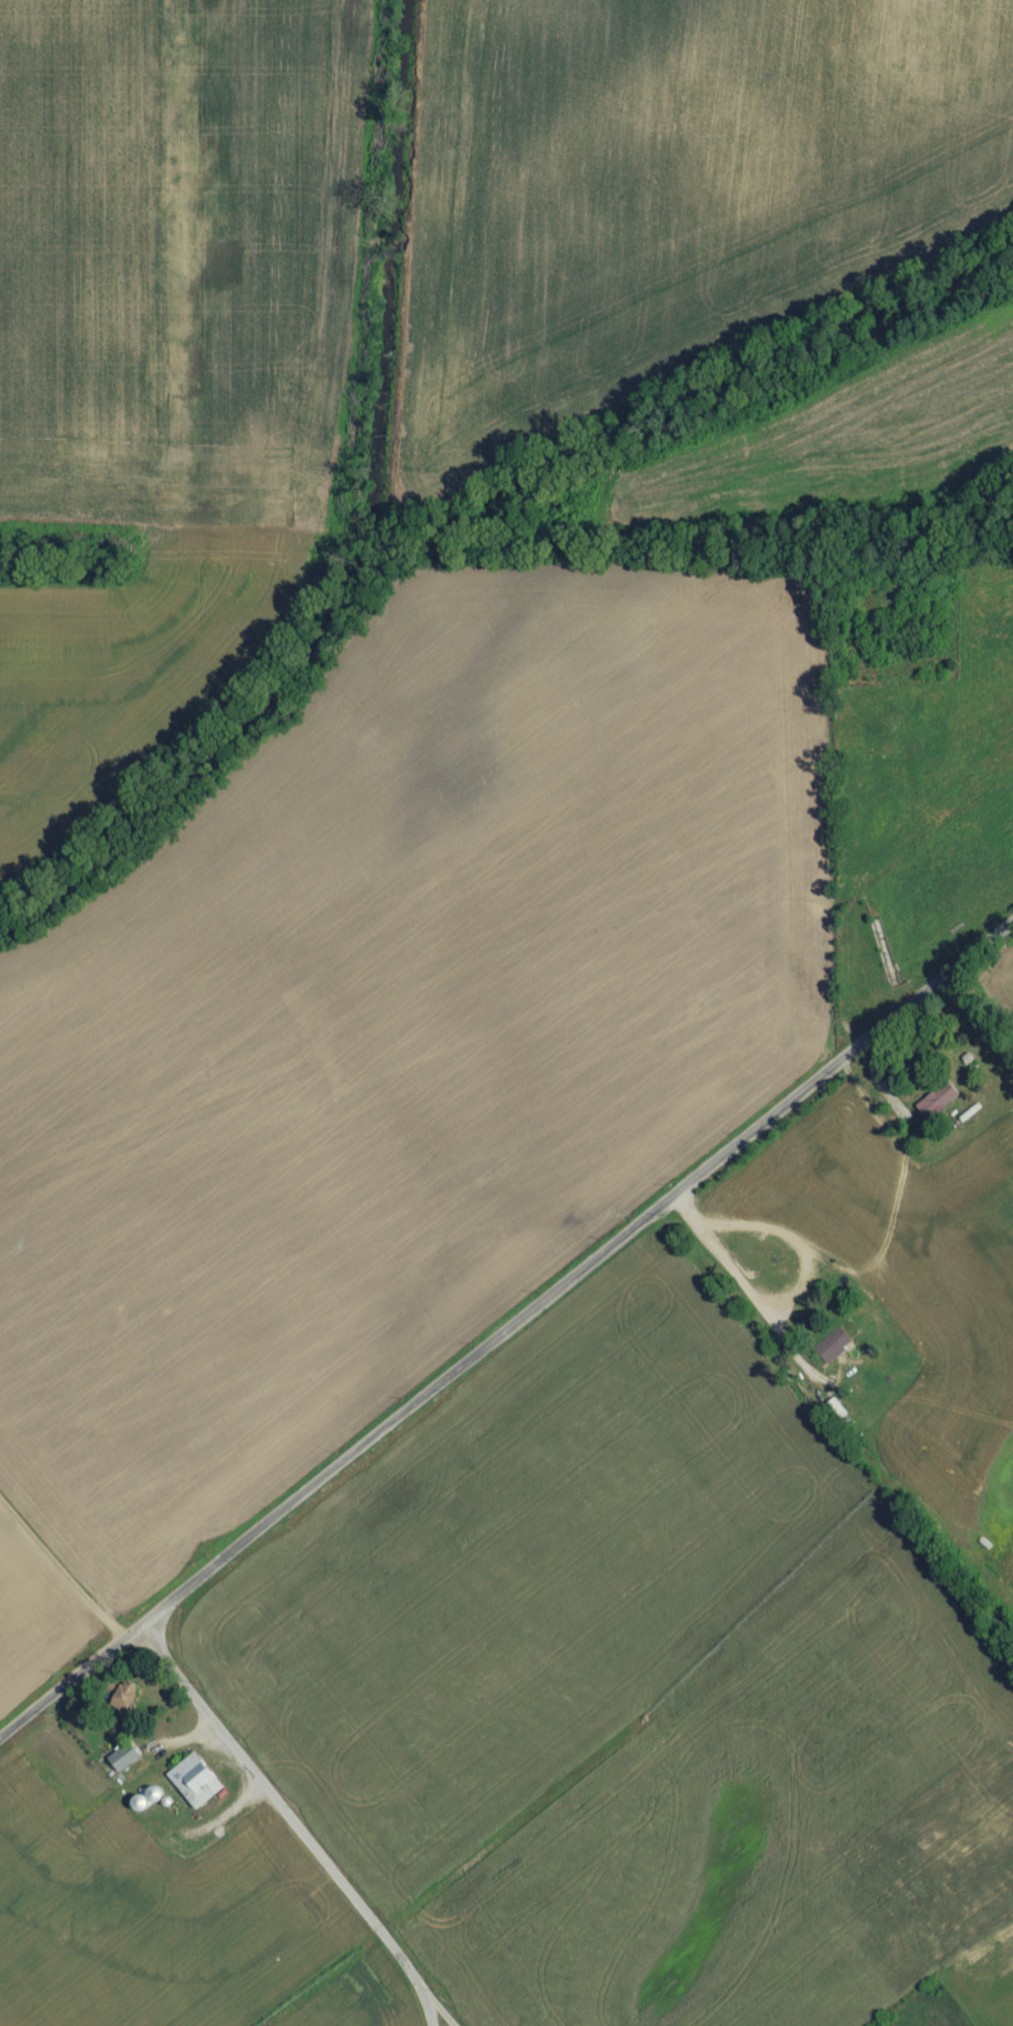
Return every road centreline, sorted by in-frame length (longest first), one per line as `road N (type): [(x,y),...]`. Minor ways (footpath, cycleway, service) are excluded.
road 1 (residential): [(0,1752),(1012,932)]
road 2 (residential): [(448,2025),(132,1643)]

